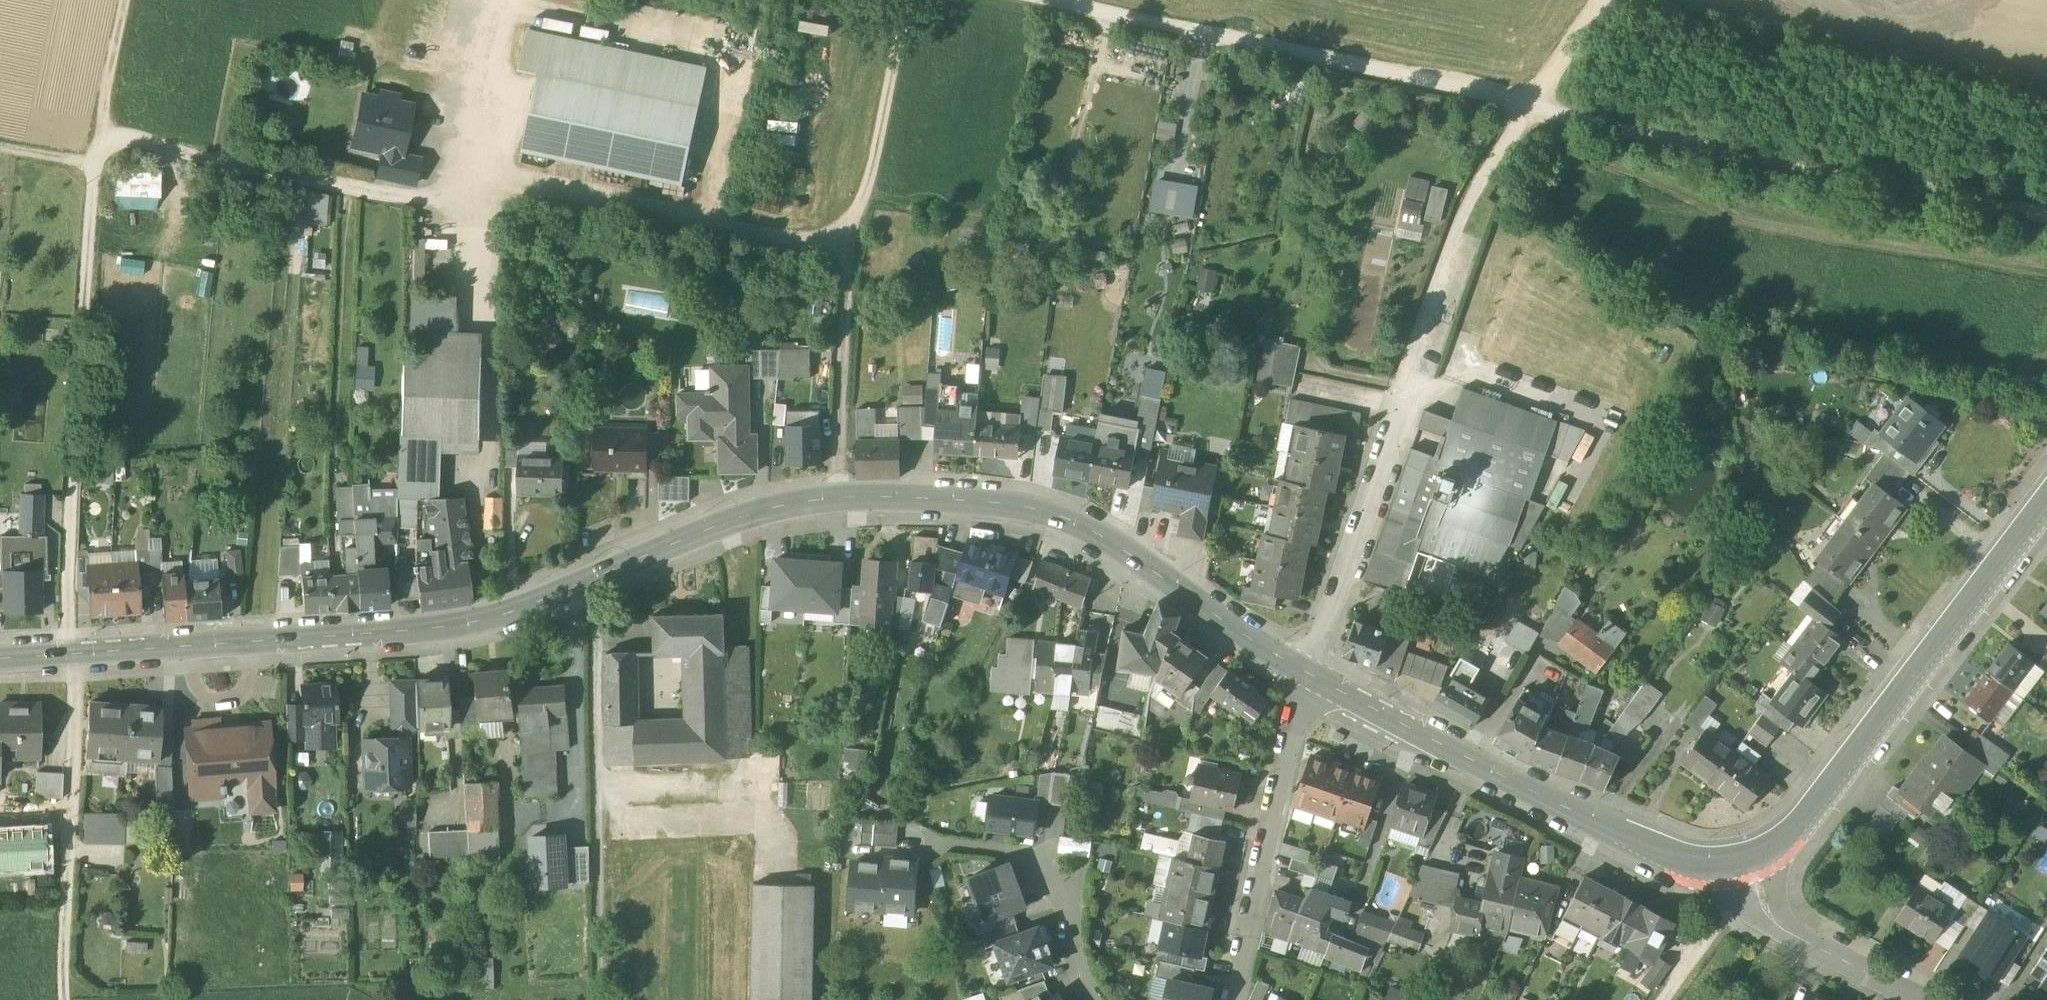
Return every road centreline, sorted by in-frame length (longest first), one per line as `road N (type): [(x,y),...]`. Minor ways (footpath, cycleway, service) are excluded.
road 1 (tertiary): [(72,654),(467,624),(780,506),(920,496),(997,501),(1093,529),(1311,676)]
road 2 (track): [(104,135),(408,194),(507,179),(851,242)]
road 3 (track): [(72,654),(88,248),(135,0)]
road 4 (track): [(841,496),(848,261),(907,0)]
road 5 (tertiary): [(1761,851),(1803,819),(2046,499)]
road 6 (tertiary): [(1311,676),(1675,854)]
road 7 (residential): [(72,654),(66,974)]
road 8 (track): [(1399,393),(1468,208),(1530,104)]
road 9 (residential): [(1311,676),(1399,393)]
road 10 (residential): [(1311,676),(1251,943)]
road 11 (track): [(506,0),(454,188)]
road 12 (residential): [(1780,934),(1913,999)]
road 13 (residential): [(1675,854),(1780,934)]
road 14 (track): [(1602,0),(1530,104)]
road 15 (track): [(1729,896),(1659,999)]

